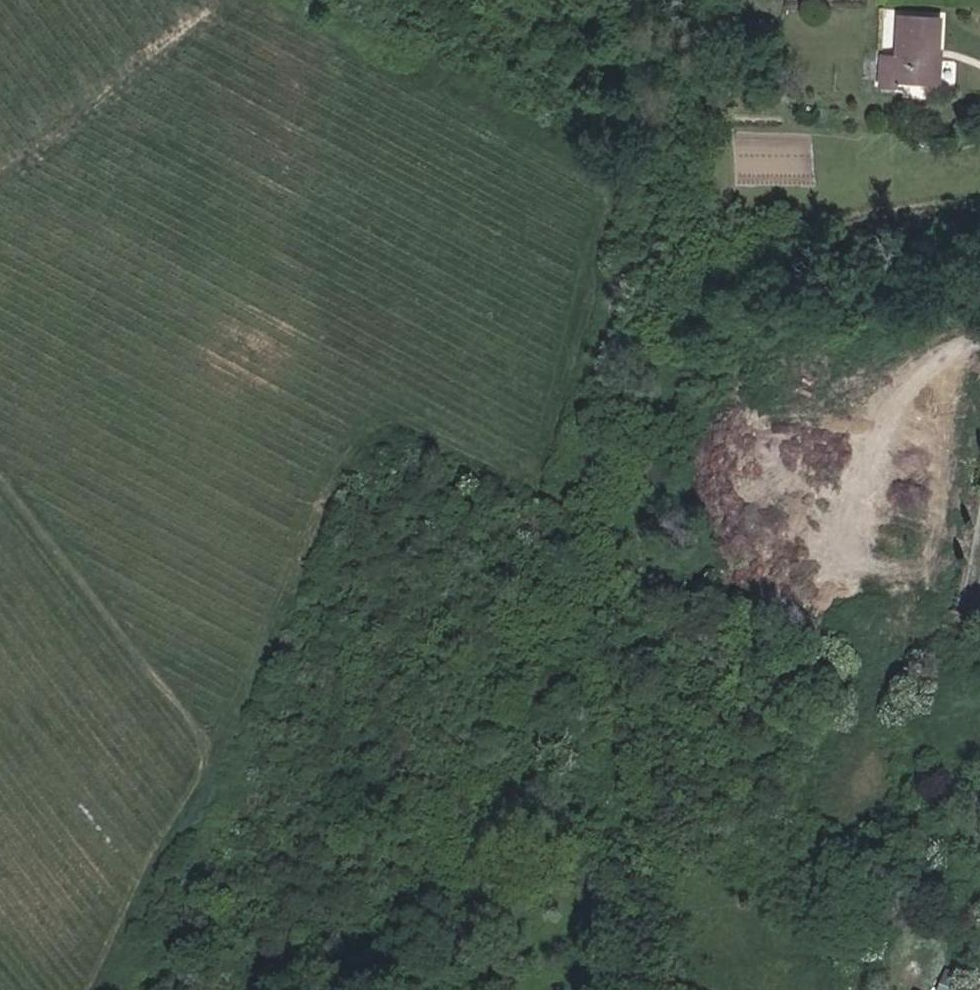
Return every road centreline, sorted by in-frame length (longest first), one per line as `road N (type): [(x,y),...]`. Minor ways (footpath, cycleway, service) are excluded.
road 1 (track): [(0,477),(199,734),(205,764),(137,883),(94,989)]
road 2 (track): [(0,173),(207,0)]

